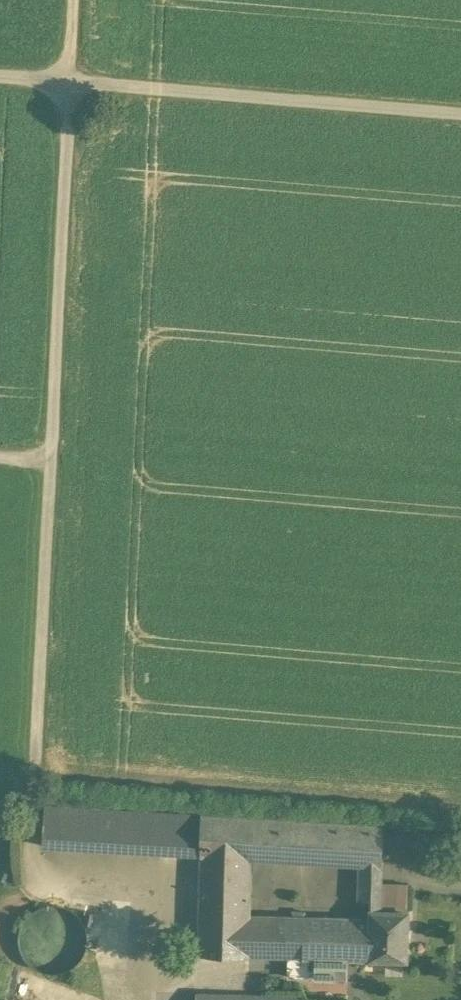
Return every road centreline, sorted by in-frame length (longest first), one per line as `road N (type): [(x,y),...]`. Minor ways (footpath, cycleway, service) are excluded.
road 1 (track): [(74,0),(29,844),(78,879)]
road 2 (track): [(0,78),(460,115)]
road 3 (track): [(173,999),(164,917),(137,890),(78,879)]

